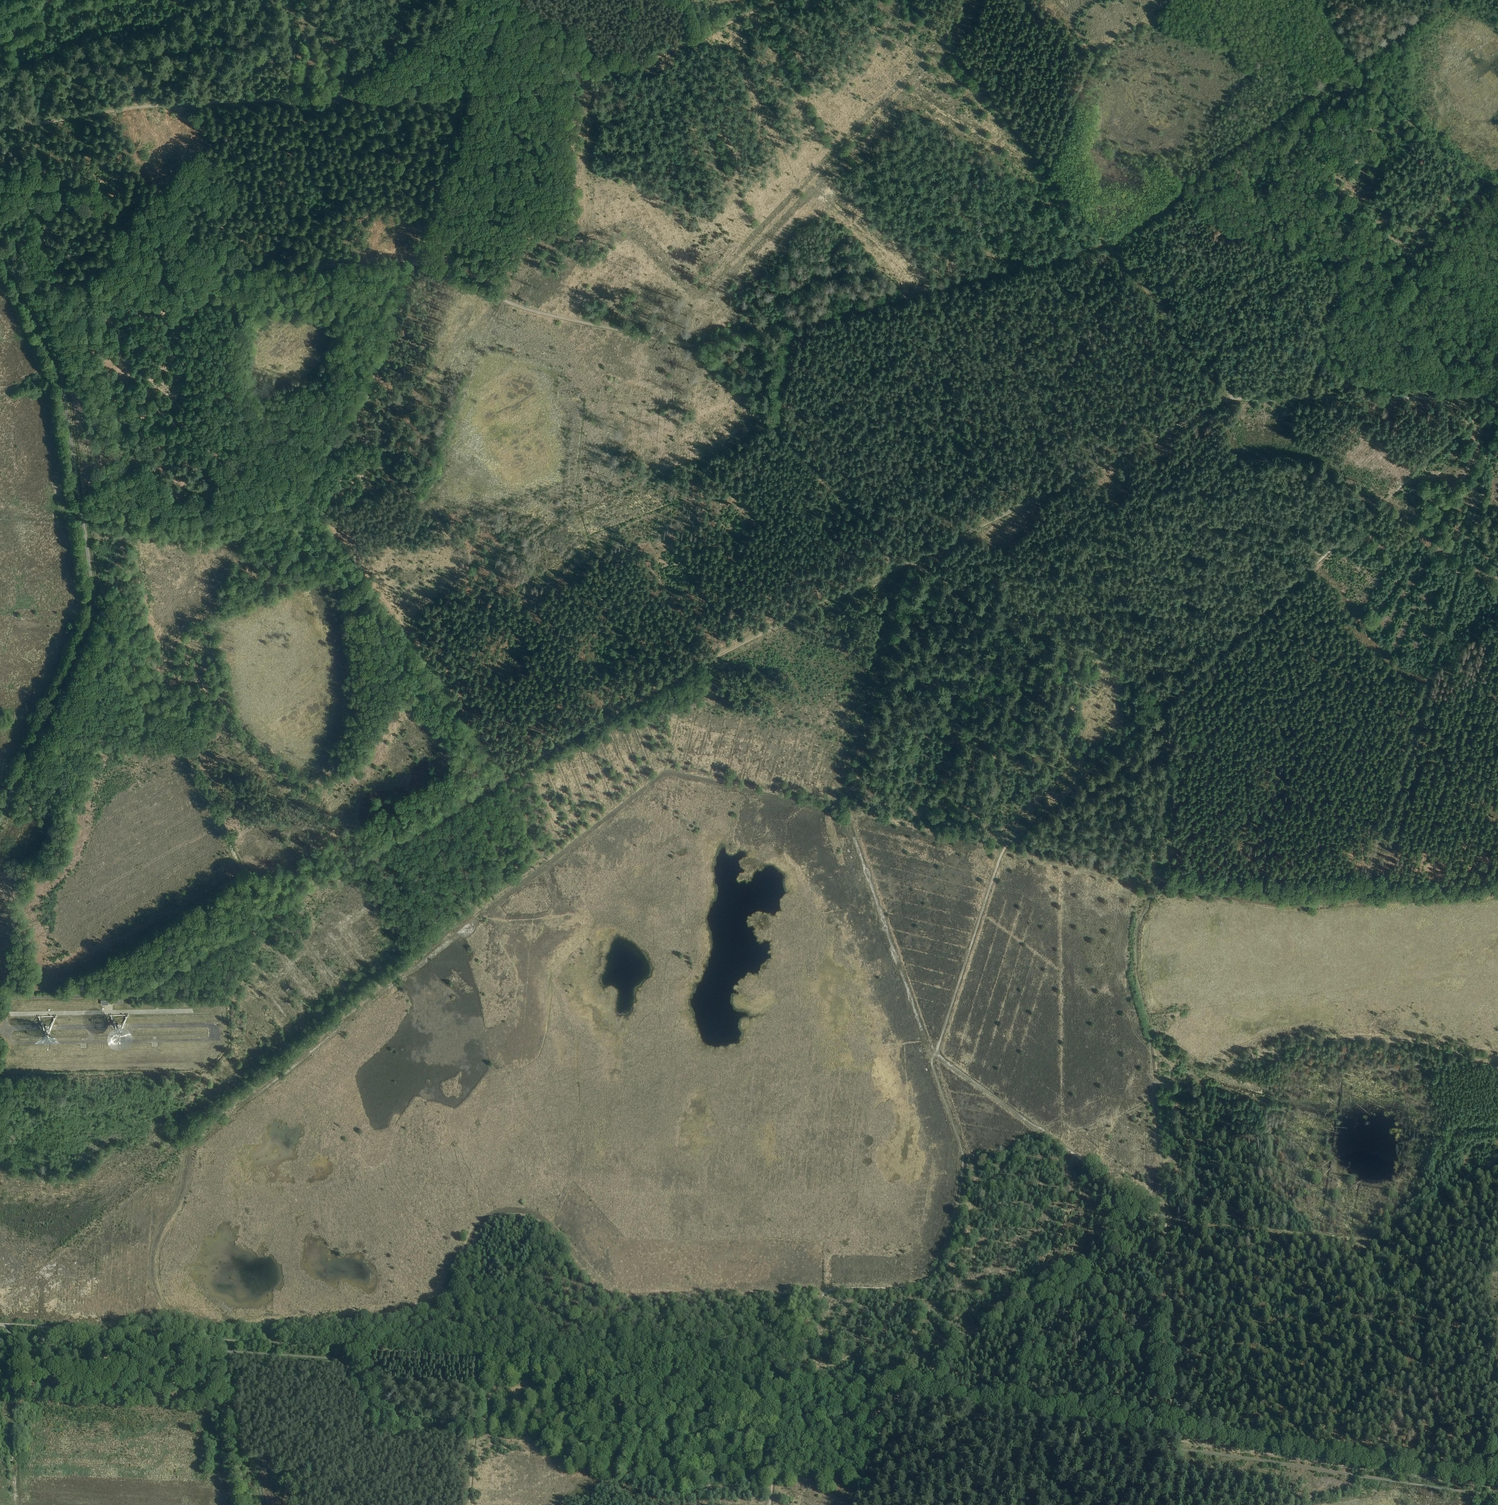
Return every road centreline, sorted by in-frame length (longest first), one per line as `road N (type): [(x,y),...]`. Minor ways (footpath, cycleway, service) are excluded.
road 1 (track): [(1497,398),(1233,399),(1215,405),(705,663),(264,914),(167,714),(93,615)]
road 2 (track): [(1443,0),(1107,242),(697,345),(541,313),(415,259),(21,289)]
road 3 (track): [(1497,1488),(785,1381),(222,1340)]
road 4 (track): [(776,0),(643,60),(573,72),(477,88),(143,107),(0,129)]
road 5 (track): [(507,0),(380,361),(306,496),(210,521),(82,515)]
road 6 (unclassified): [(0,819),(93,608),(59,368),(0,246)]
road 7 (track): [(697,345),(918,567),(1124,667),(1163,704)]
road 8 (track): [(1163,704),(1000,857),(931,1058),(964,1161)]
road 9 (track): [(1233,399),(911,0)]
road 10 (track): [(1137,1198),(1172,1222),(1375,1239),(1497,1161)]
road 11 (track): [(1418,727),(1363,893),(1296,904),(1165,879)]
road 12 (track): [(1155,1086),(1179,1440)]
road 13 (track): [(507,775),(306,496)]
road 14 (track): [(1497,398),(1418,727)]
road 15 (track): [(1269,606),(1497,398)]
road 16 (track): [(1322,0),(1357,61),(1497,179)]
road 17 (track): [(964,1161),(954,1223),(934,1273),(912,1285),(824,1295)]
road 18 (track): [(1050,173),(1087,71),(1117,35),(1180,0)]
road 19 (track): [(222,1340),(3,1325)]
road 20 (track): [(1163,704),(1172,764),(1165,879)]
road 21 (track): [(245,1504),(222,1340)]
road 22 (track): [(1165,879),(1147,907),(1137,953),(1154,1032)]
road 23 (track): [(1163,704),(1269,606)]
road 24 (track): [(936,1054),(1041,1129)]

